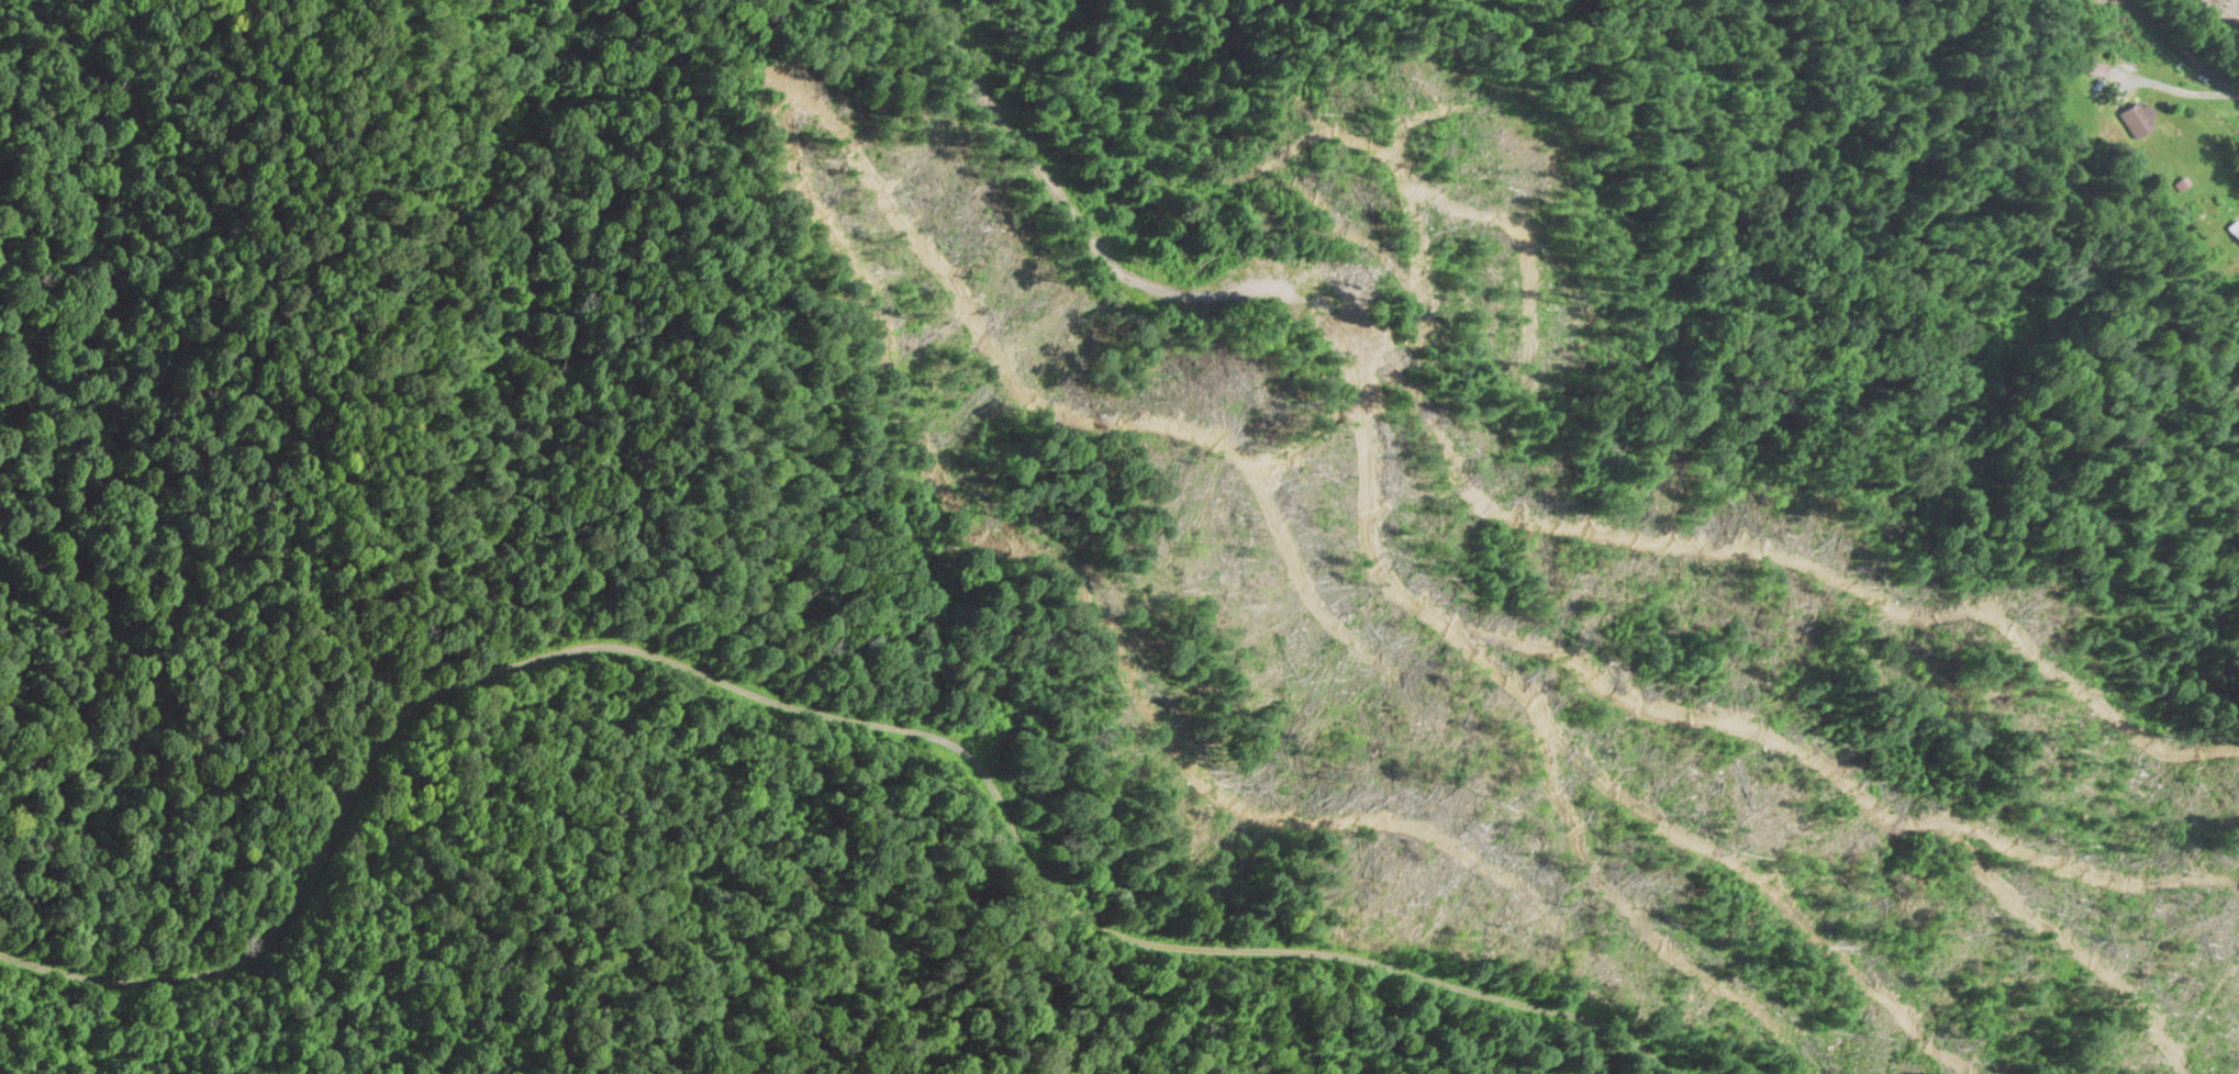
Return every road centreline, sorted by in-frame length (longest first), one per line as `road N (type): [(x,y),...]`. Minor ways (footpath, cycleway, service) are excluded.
road 1 (residential): [(2238,94),(2136,0)]

